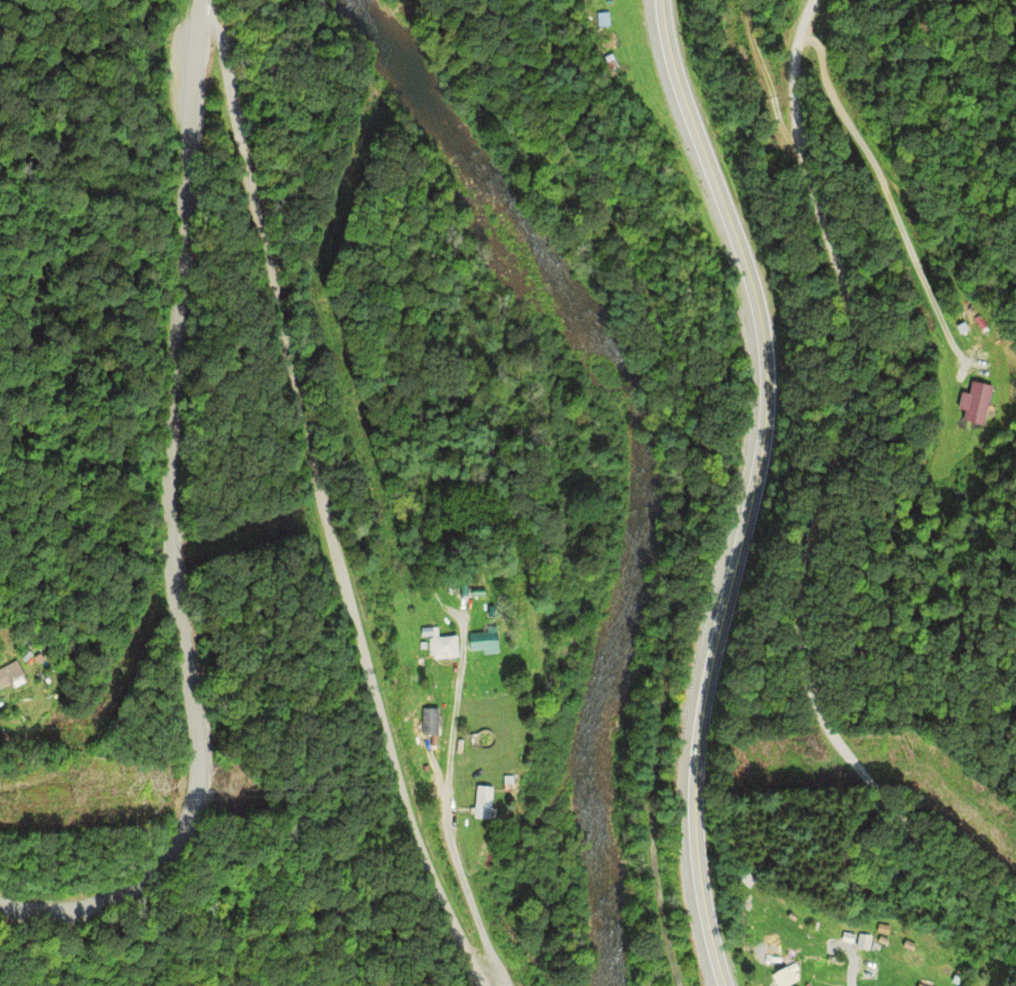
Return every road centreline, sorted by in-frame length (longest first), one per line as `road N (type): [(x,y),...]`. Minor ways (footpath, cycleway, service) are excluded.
road 1 (tertiary): [(0,908),(98,904),(148,872),(182,822),(197,753),(179,532),(197,259),(194,41),(203,0)]
road 2 (residential): [(1015,950),(915,816),(852,759),(810,674),(808,552),(855,379),(846,290),(807,155),(797,48),(809,0)]
road 3 (residential): [(497,985),(429,840),(346,586),(263,167),(203,1)]
road 4 (trunk): [(730,985),(701,881),(702,719),(714,628),(759,471),(769,358),(671,58),(664,0)]
road 5 (residential): [(493,977),(451,822),(463,620)]

